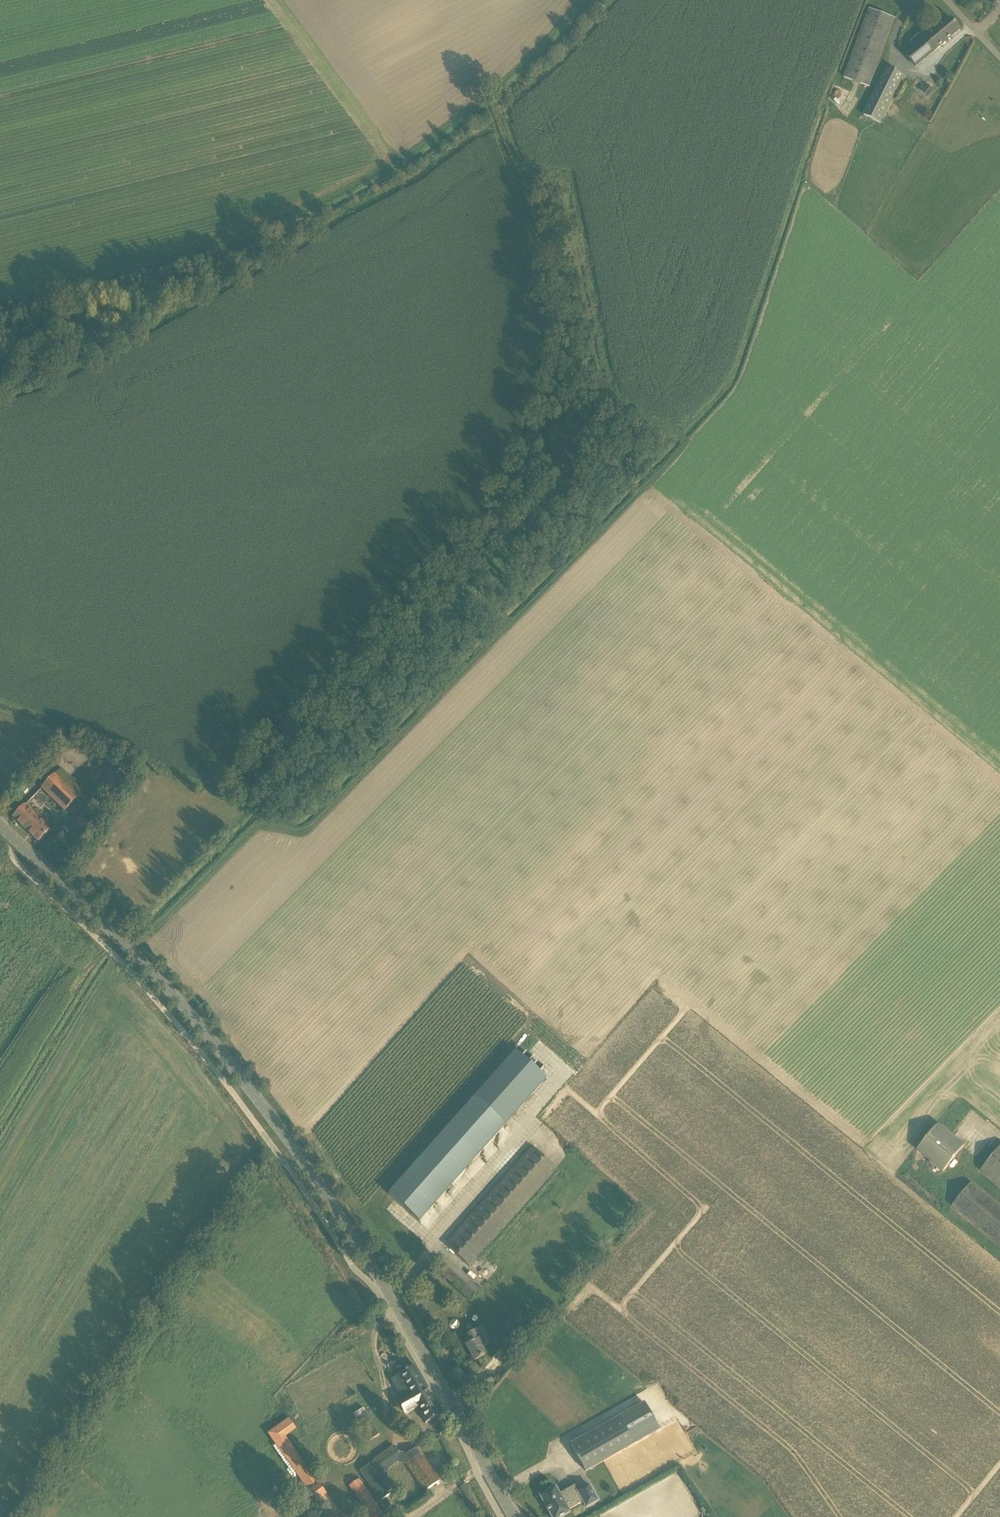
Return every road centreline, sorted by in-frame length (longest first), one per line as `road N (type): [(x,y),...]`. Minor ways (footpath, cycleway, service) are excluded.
road 1 (tertiary): [(517,1516),(372,1258),(269,1103),(130,941),(0,825)]

